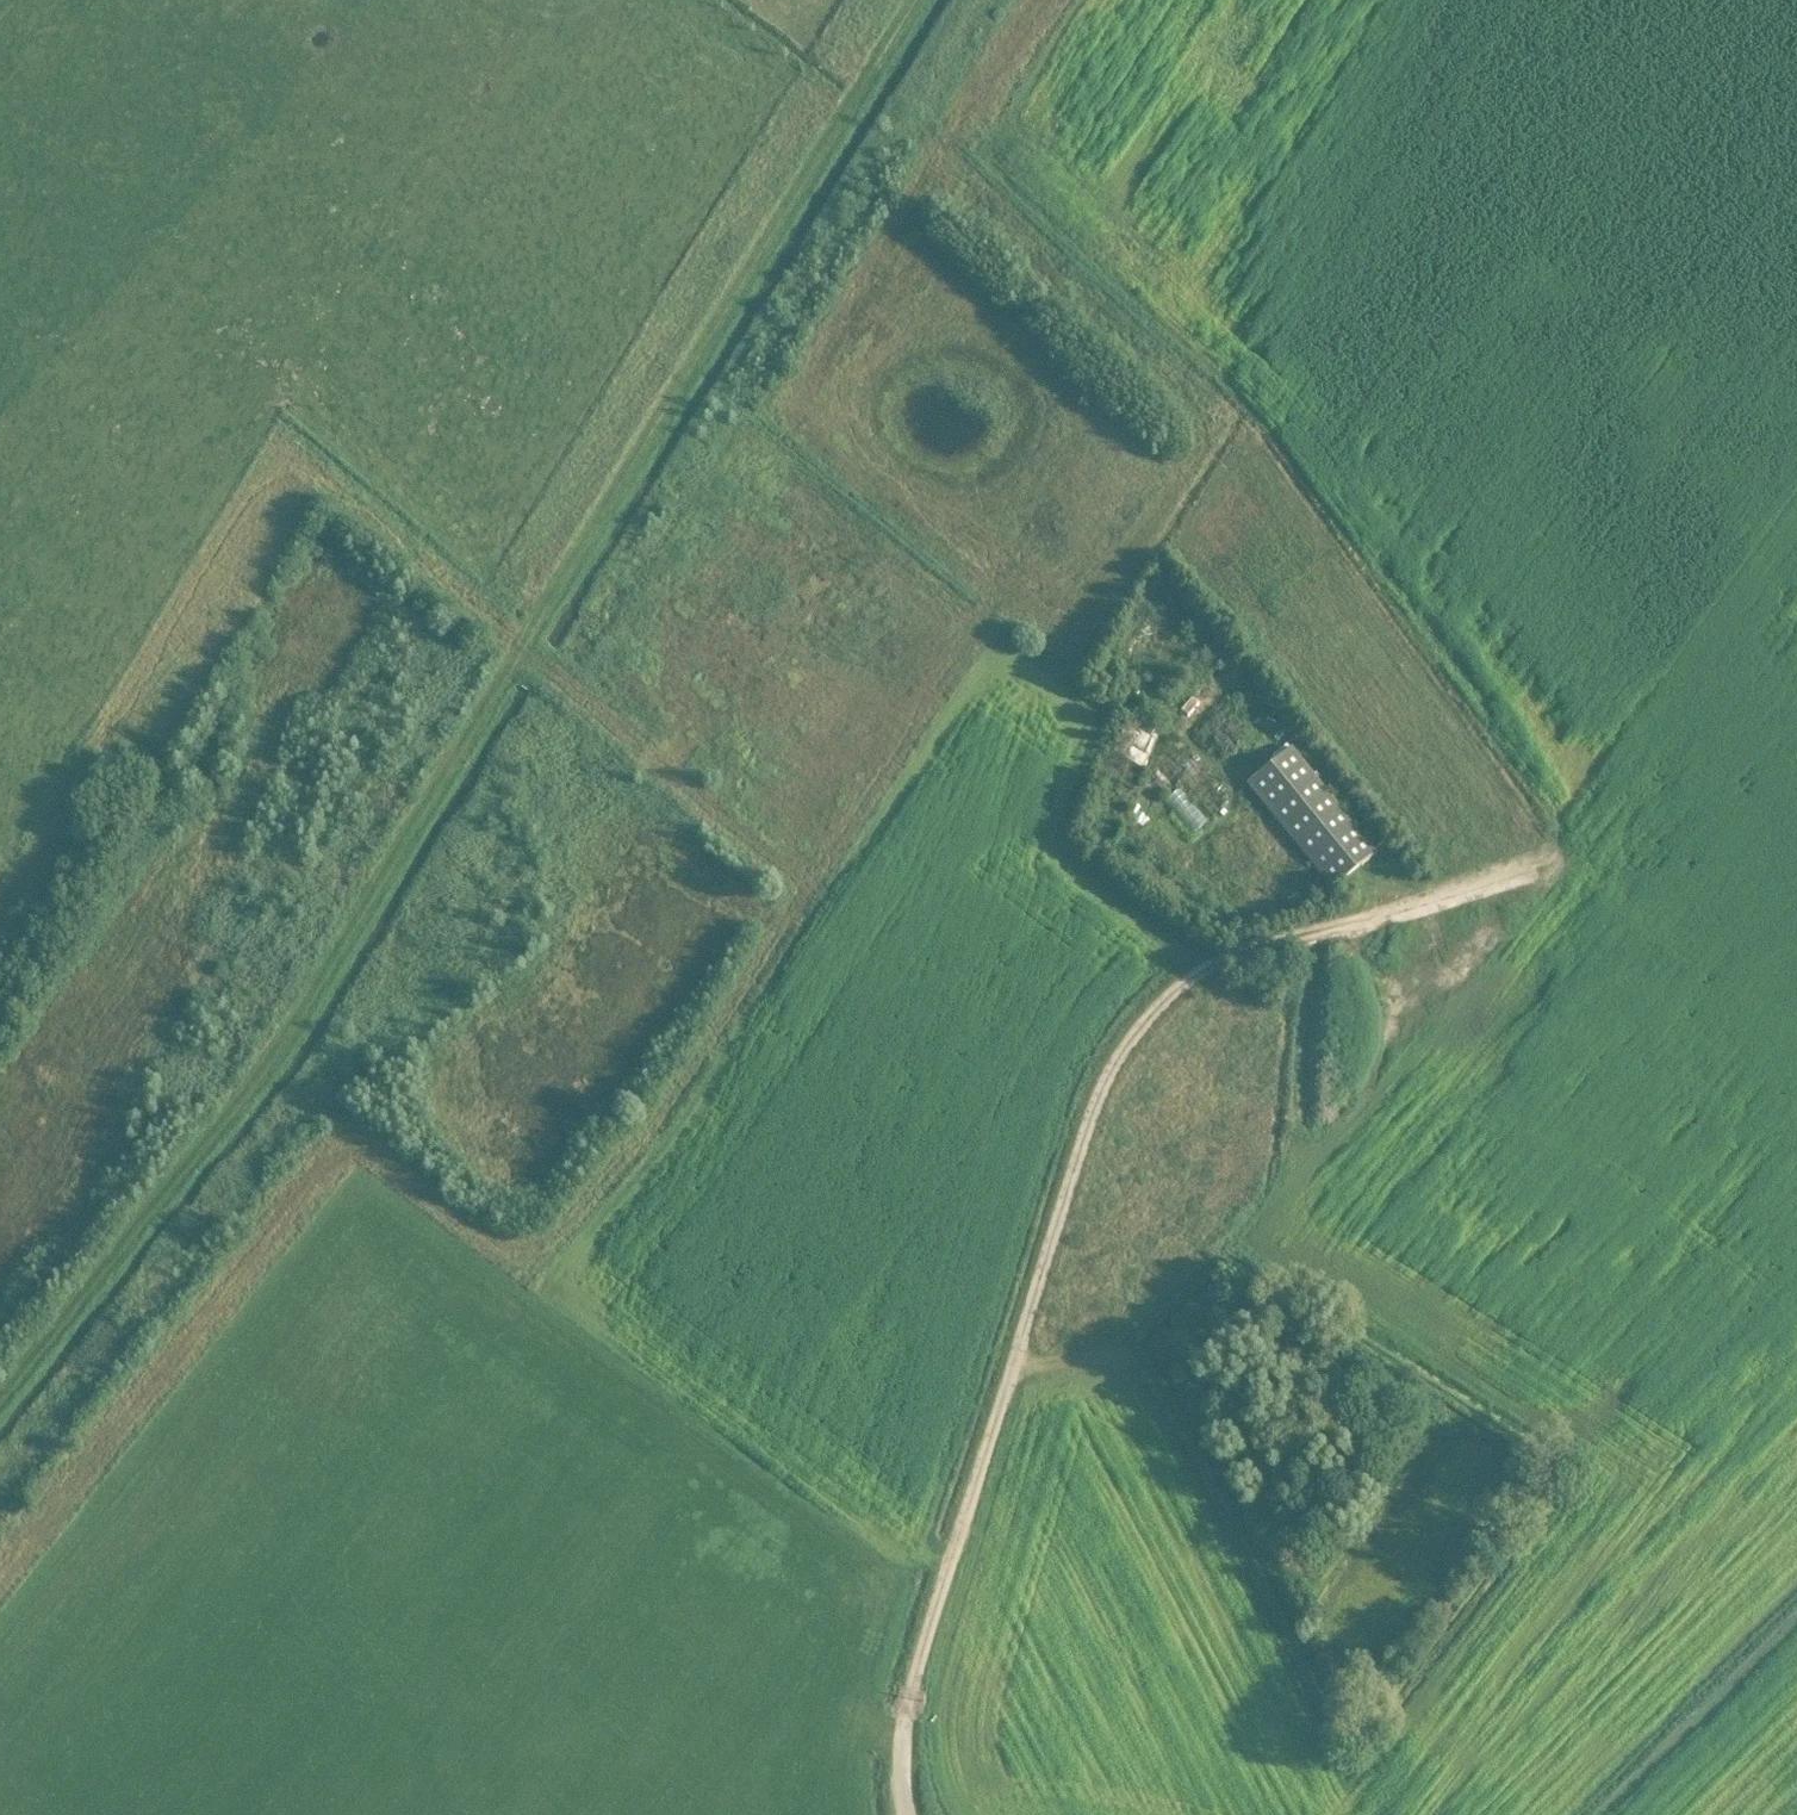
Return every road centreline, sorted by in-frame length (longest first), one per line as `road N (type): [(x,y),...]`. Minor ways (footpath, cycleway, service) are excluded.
road 1 (unclassified): [(912,1814),(892,1782),(919,1660),(1110,1077),(1182,980),(1400,898)]

